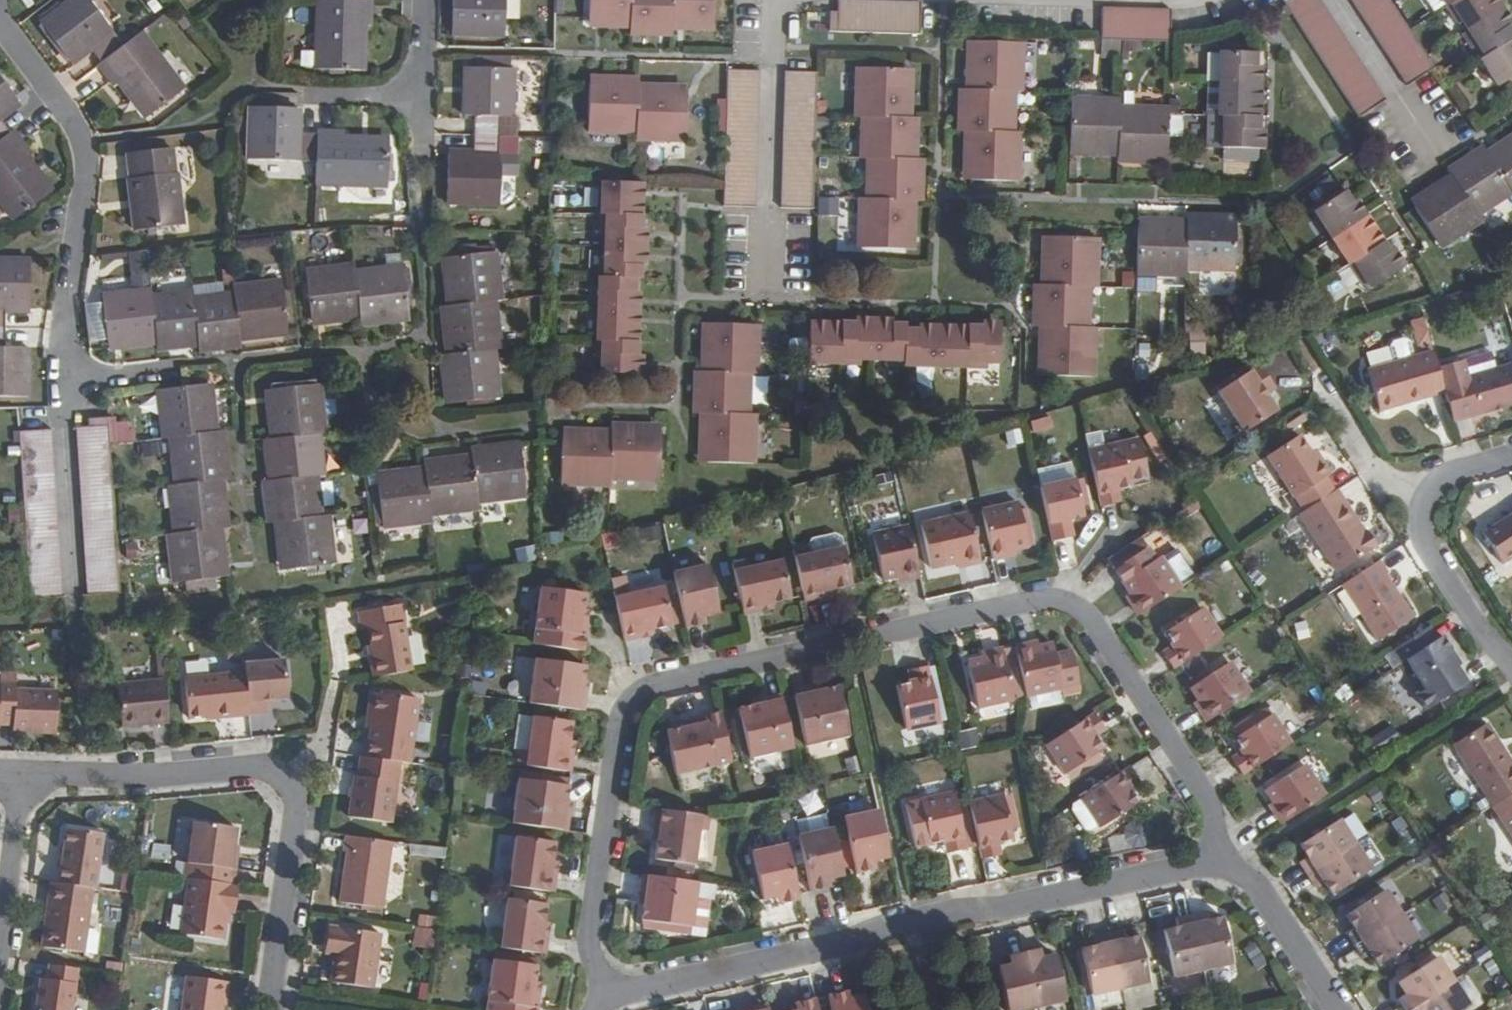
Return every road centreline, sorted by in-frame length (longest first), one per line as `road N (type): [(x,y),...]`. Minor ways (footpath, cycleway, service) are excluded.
road 1 (residential): [(1228,857),(1080,612),(1038,594),(619,694),(582,993)]
road 2 (residential): [(582,993),(1228,857)]
road 3 (residential): [(24,774),(141,775),(260,763),(285,782),(262,1009)]
road 4 (residential): [(176,366),(67,374),(83,144),(0,22)]
road 5 (residential): [(1511,453),(1439,473),(1410,506),(1418,548),(1511,685)]
road 6 (residential): [(767,299),(777,0)]
road 7 (residential): [(1445,160),(1337,0)]
road 8 (residential): [(1332,1009),(1228,857)]
road 9 (residential): [(0,945),(24,774)]

